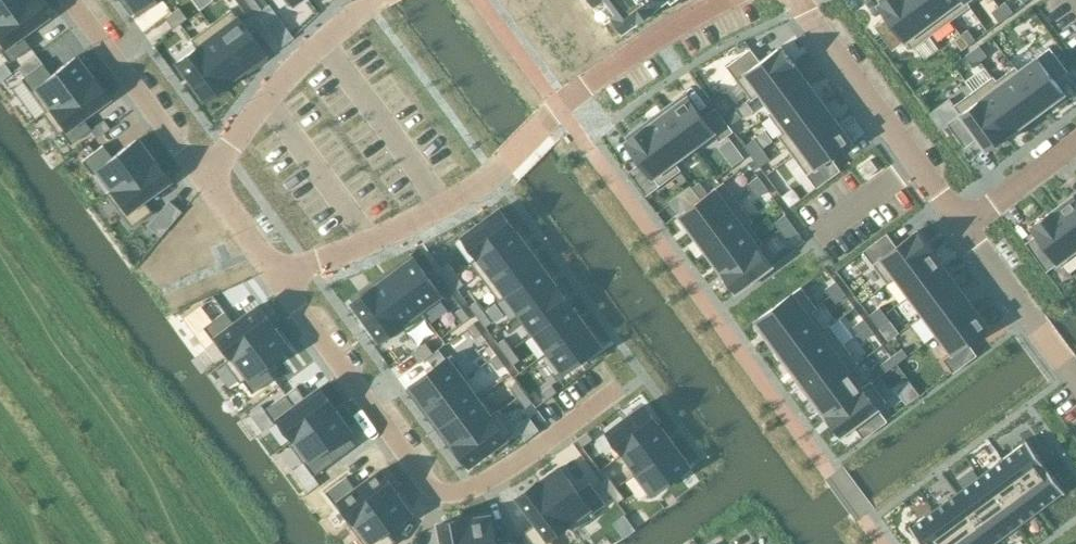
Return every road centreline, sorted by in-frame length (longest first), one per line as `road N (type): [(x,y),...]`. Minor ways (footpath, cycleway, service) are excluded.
road 1 (residential): [(723,0),(656,40),(443,206),(280,273)]
road 2 (residential): [(280,273),(435,495),(475,490),(618,389)]
road 3 (residential): [(962,227),(795,0)]
road 4 (residential): [(213,179),(265,98),(365,0)]
road 5 (residential): [(70,0),(213,179)]
road 6 (residential): [(1075,382),(962,227)]
road 7 (residential): [(1075,145),(962,227)]

